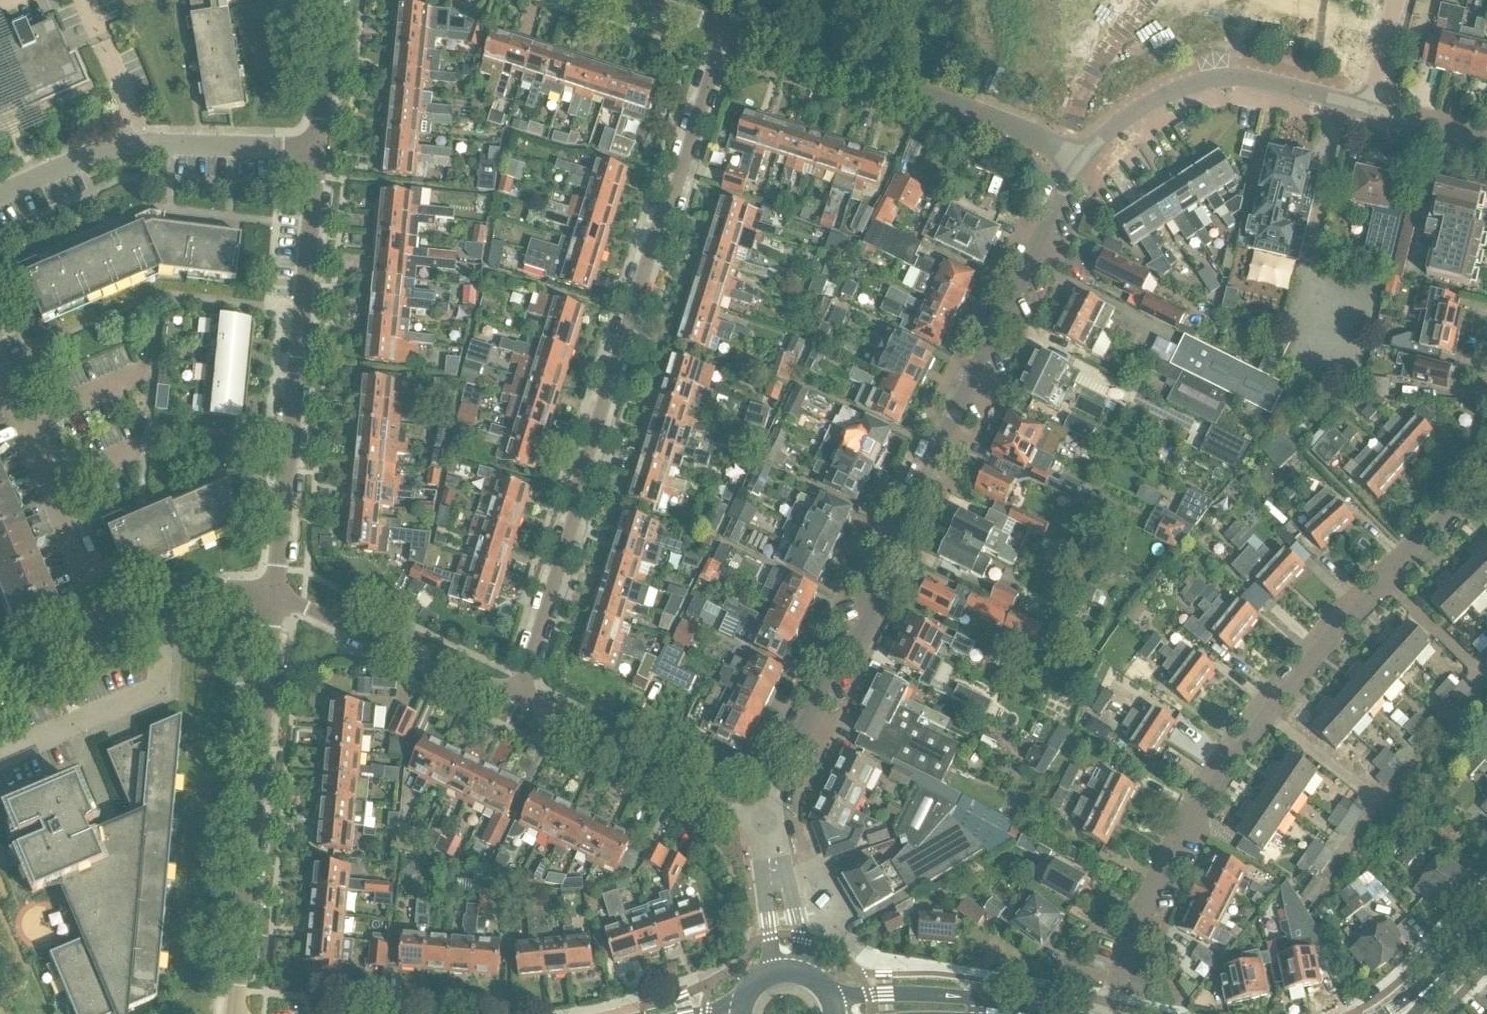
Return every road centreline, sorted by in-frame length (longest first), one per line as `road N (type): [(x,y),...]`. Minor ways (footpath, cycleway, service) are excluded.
road 1 (residential): [(1078,170),(772,790),(764,829)]
road 2 (residential): [(518,695),(567,563),(661,217),(675,198),(730,28)]
road 3 (residential): [(1109,1013),(1160,880),(1201,800),(1308,653),(1486,470)]
road 4 (residential): [(273,595),(317,153)]
road 5 (residential): [(235,1013),(273,595)]
road 6 (residential): [(730,28),(970,108),(1078,170)]
road 7 (residential): [(1371,105),(1246,75),(1206,82),(1156,103),(1104,139),(1078,170)]
road 8 (residential): [(317,153),(152,143),(87,155),(0,192)]
road 9 (residential): [(109,629),(0,369)]
road 10 (residential): [(764,829),(518,695)]
road 11 (residential): [(518,695),(309,600),(273,595)]
road 12 (residential): [(273,595),(186,597),(109,629)]
road 13 (tertiary): [(1003,1013),(846,1013)]
road 14 (residential): [(317,153),(333,0)]
road 15 (residential): [(1486,138),(1371,105)]

